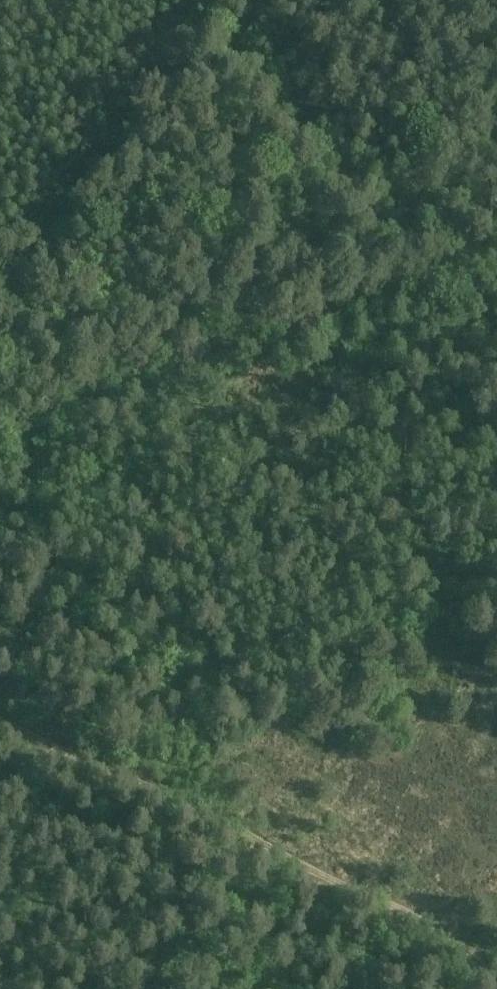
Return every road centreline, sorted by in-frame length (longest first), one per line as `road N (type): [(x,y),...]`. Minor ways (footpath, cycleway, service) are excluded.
road 1 (track): [(0,722),(432,916),(496,966)]
road 2 (track): [(496,259),(0,453)]

